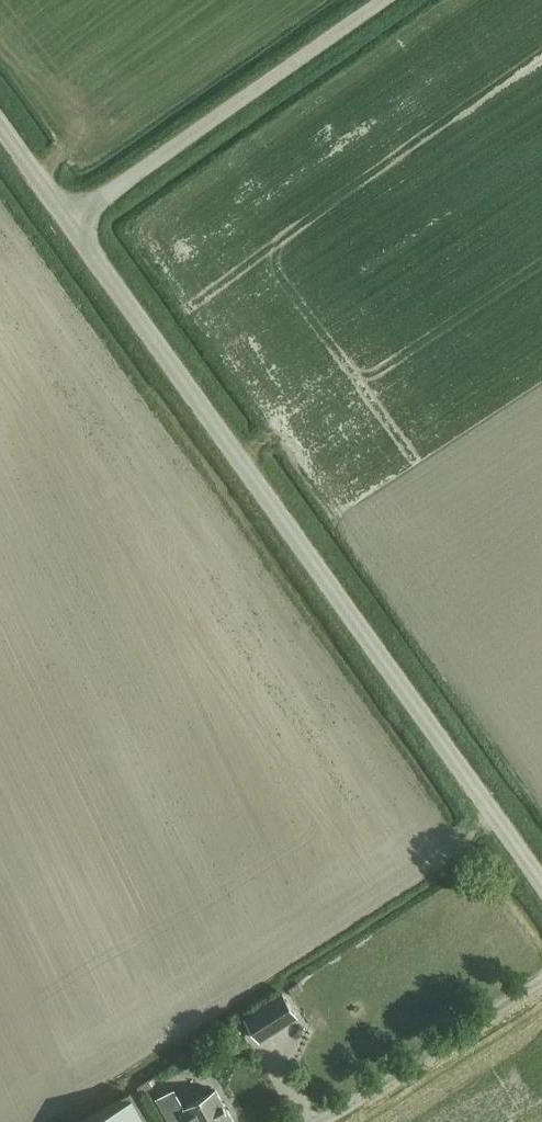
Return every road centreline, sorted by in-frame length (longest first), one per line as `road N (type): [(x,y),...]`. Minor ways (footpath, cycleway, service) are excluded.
road 1 (tertiary): [(541,880),(67,218)]
road 2 (unclassified): [(67,218),(392,0)]

